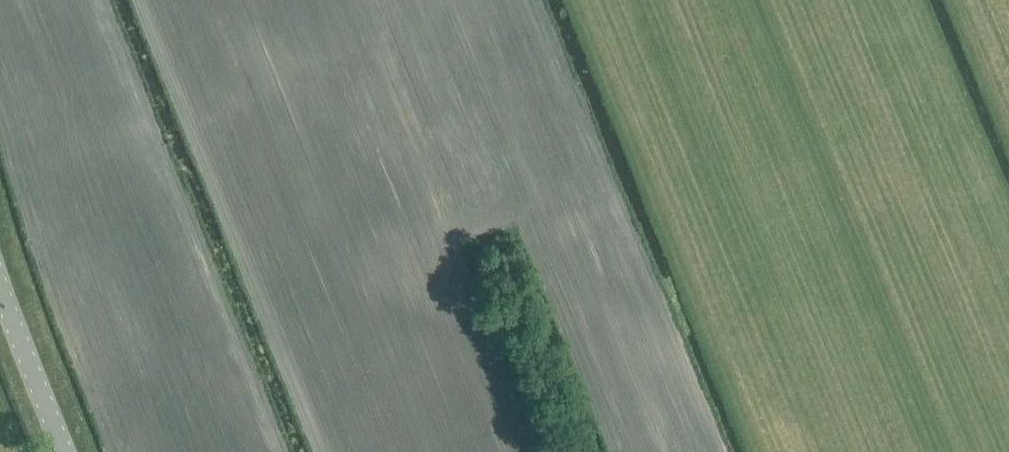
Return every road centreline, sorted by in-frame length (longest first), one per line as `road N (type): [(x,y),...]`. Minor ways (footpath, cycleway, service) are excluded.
road 1 (unclassified): [(65,451),(0,285)]

